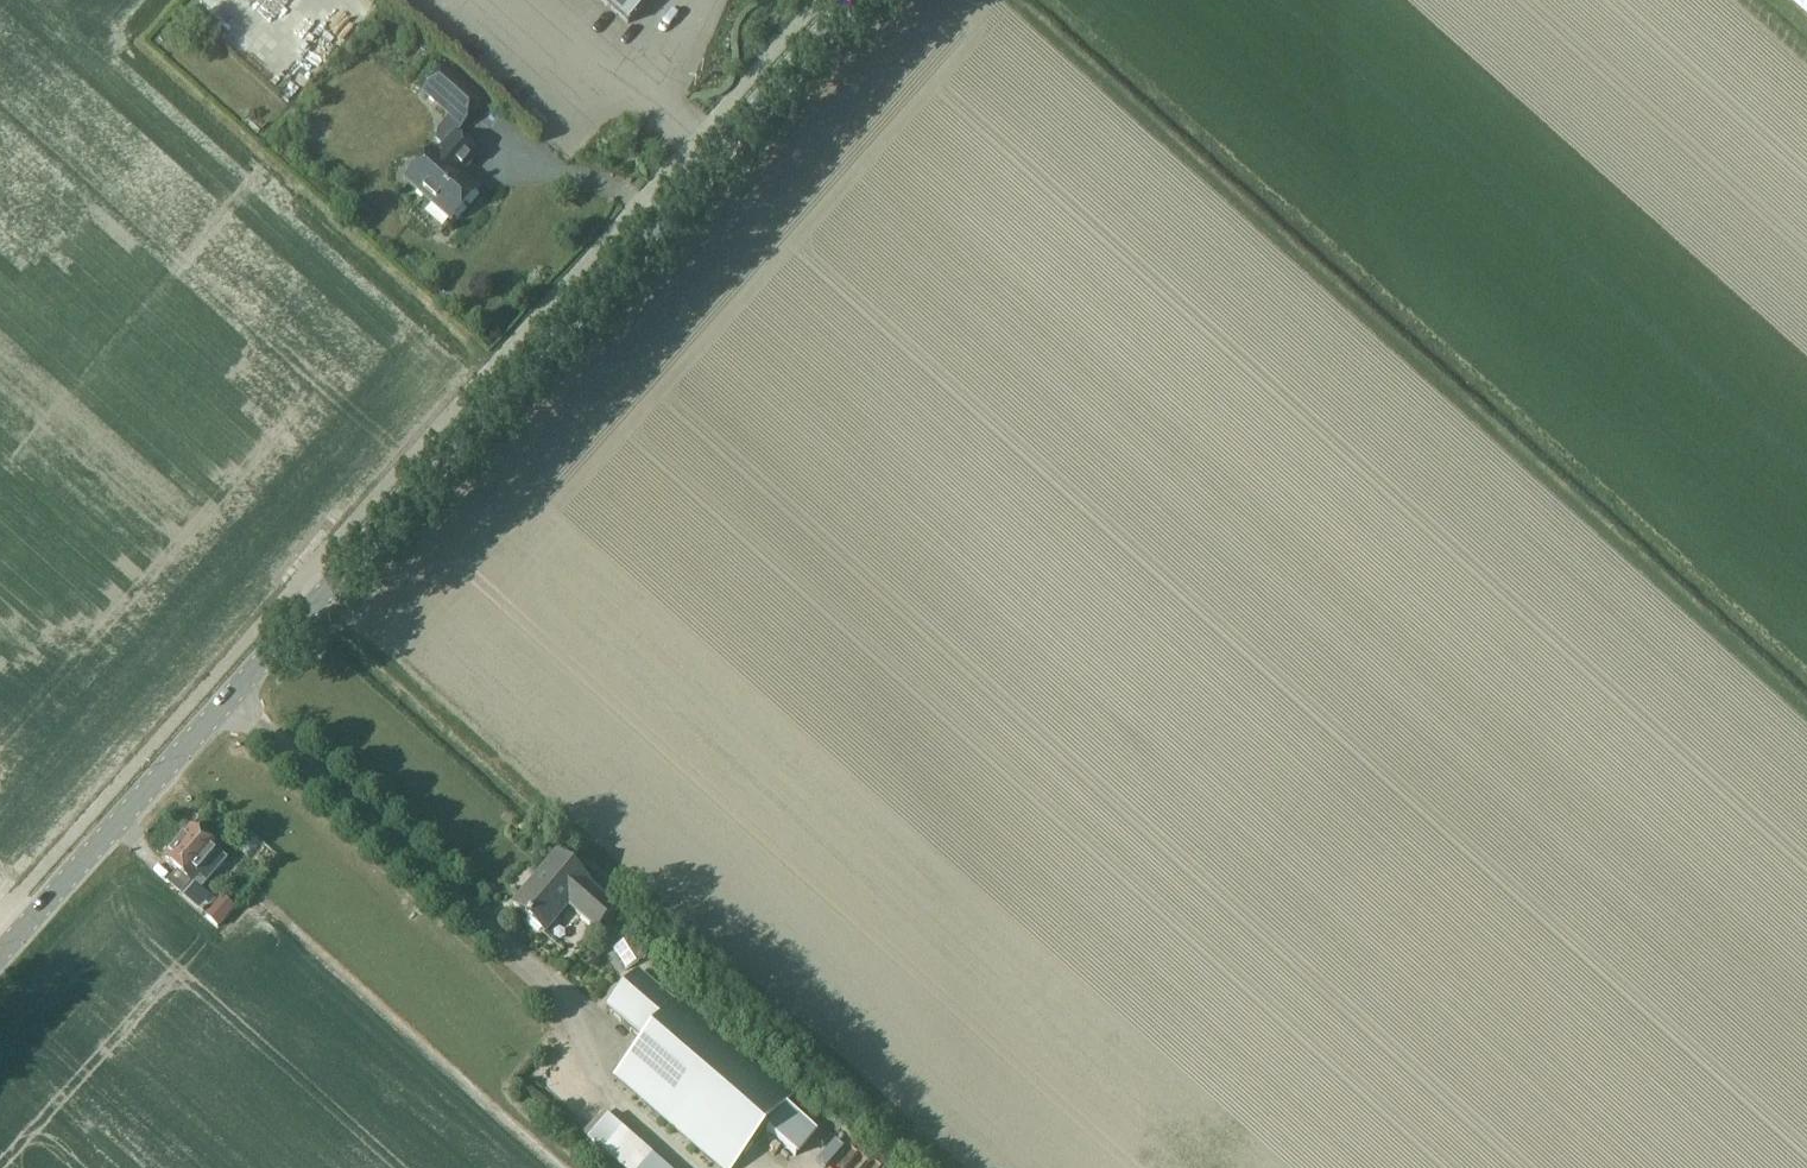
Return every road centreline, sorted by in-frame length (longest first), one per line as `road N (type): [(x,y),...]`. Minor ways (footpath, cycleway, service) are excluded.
road 1 (tertiary): [(0,953),(852,0)]

